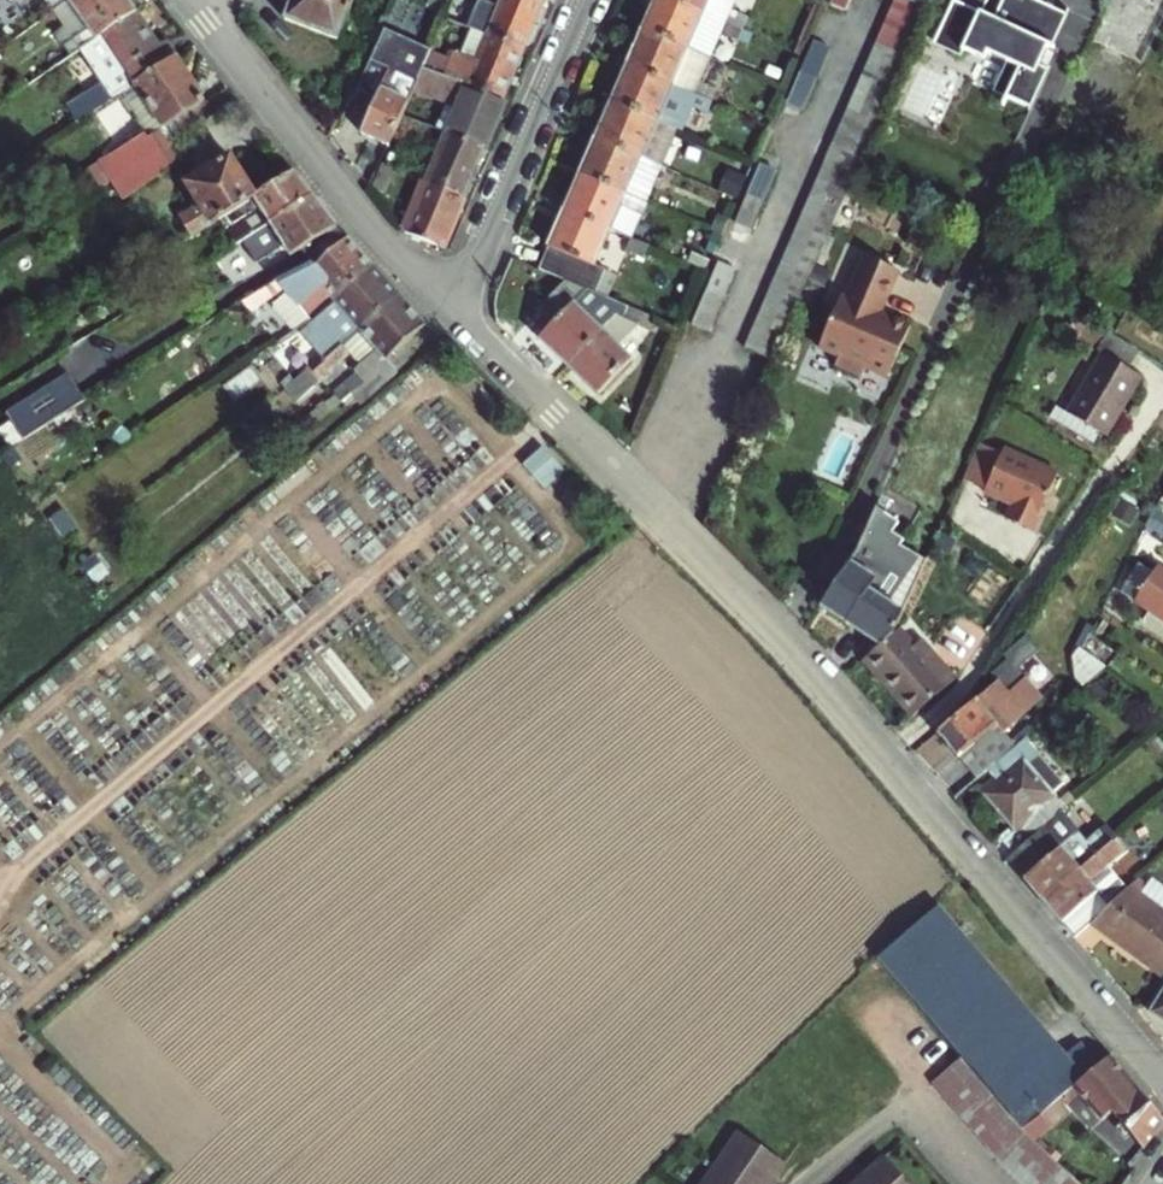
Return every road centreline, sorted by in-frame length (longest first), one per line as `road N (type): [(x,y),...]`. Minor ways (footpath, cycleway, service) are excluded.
road 1 (track): [(0,746),(428,391),(460,394),(501,458),(574,538),(0,1033)]
road 2 (residential): [(1162,1075),(743,602),(454,310)]
road 3 (track): [(0,903),(38,856),(555,411)]
road 4 (residential): [(454,310),(385,242),(188,0)]
road 5 (residential): [(454,310),(590,0)]
road 6 (residential): [(992,1183),(914,1105),(803,1183)]
road 7 (track): [(282,793),(147,625)]
road 8 (track): [(161,891),(26,724)]
road 9 (track): [(428,669),(294,504)]
road 10 (track): [(0,1040),(121,1163),(117,1183)]

